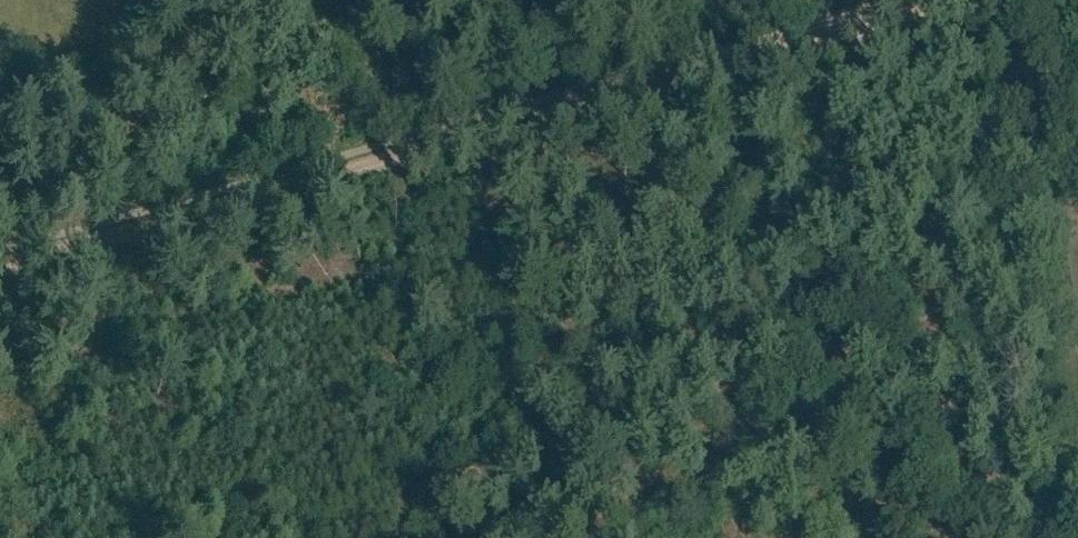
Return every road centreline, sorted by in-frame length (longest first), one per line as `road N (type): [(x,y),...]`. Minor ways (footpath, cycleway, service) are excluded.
road 1 (track): [(0,267),(976,0)]
road 2 (track): [(1012,0),(1077,384)]

